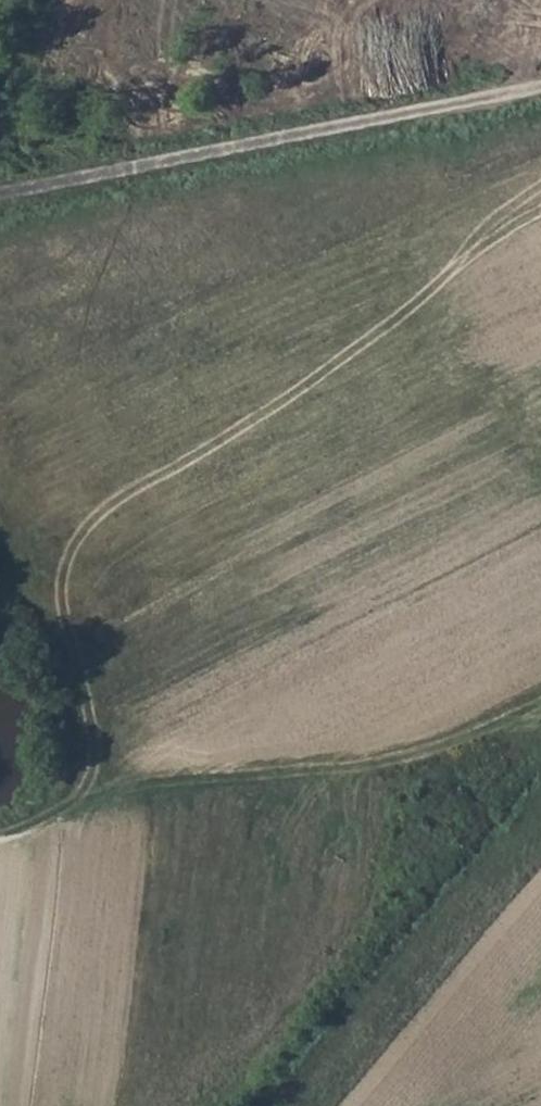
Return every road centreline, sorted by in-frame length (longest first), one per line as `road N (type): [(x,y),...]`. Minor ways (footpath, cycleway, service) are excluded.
road 1 (unclassified): [(540,87),(0,194)]

